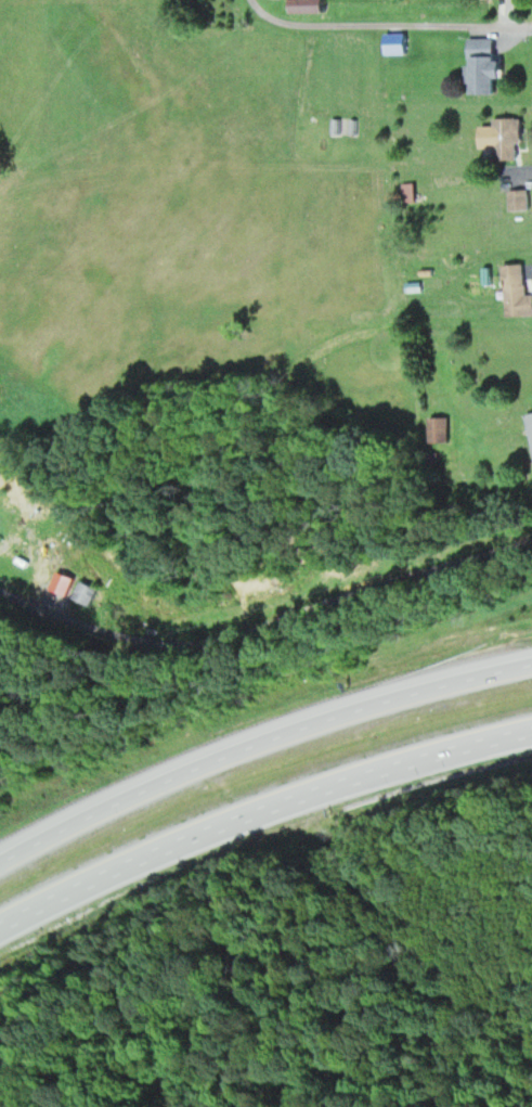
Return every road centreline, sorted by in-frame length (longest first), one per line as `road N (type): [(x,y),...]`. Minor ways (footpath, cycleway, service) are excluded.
road 1 (motorway): [(531,671),(238,757),(0,869)]
road 2 (motorway): [(0,930),(247,821),(531,736)]

